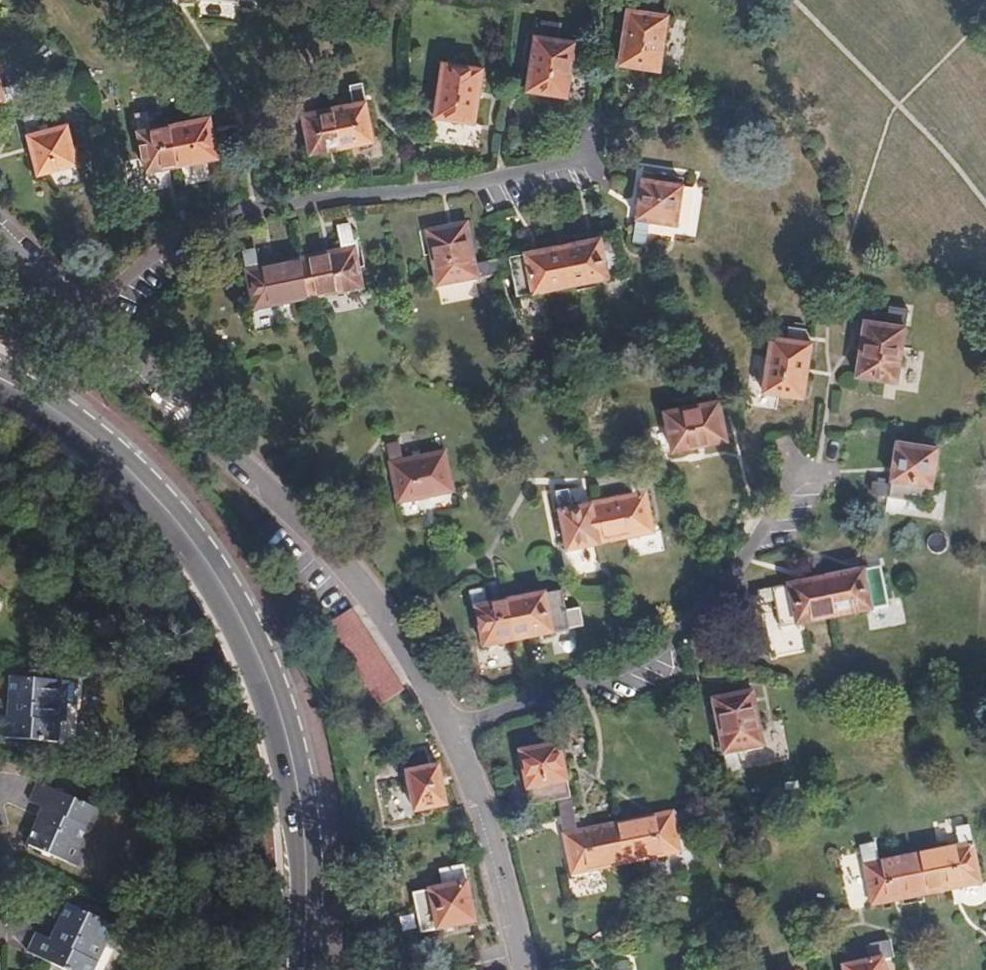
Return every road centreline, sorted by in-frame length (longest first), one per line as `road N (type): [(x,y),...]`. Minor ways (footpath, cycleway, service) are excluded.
road 1 (tertiary): [(307,893),(318,861),(314,785),(276,658),(242,590),(177,498),(118,439),(0,360)]
road 2 (tertiary): [(0,405),(95,467),(176,553),(210,603),(275,755),(307,893)]
road 3 (residential): [(595,126),(577,158),(551,168),(205,222),(136,265),(77,319)]
road 4 (residential): [(451,726),(340,556),(77,319)]
road 5 (residential): [(812,465),(732,570),(662,646),(634,664),(451,726)]
road 6 (residential): [(525,969),(500,844),(451,726)]

